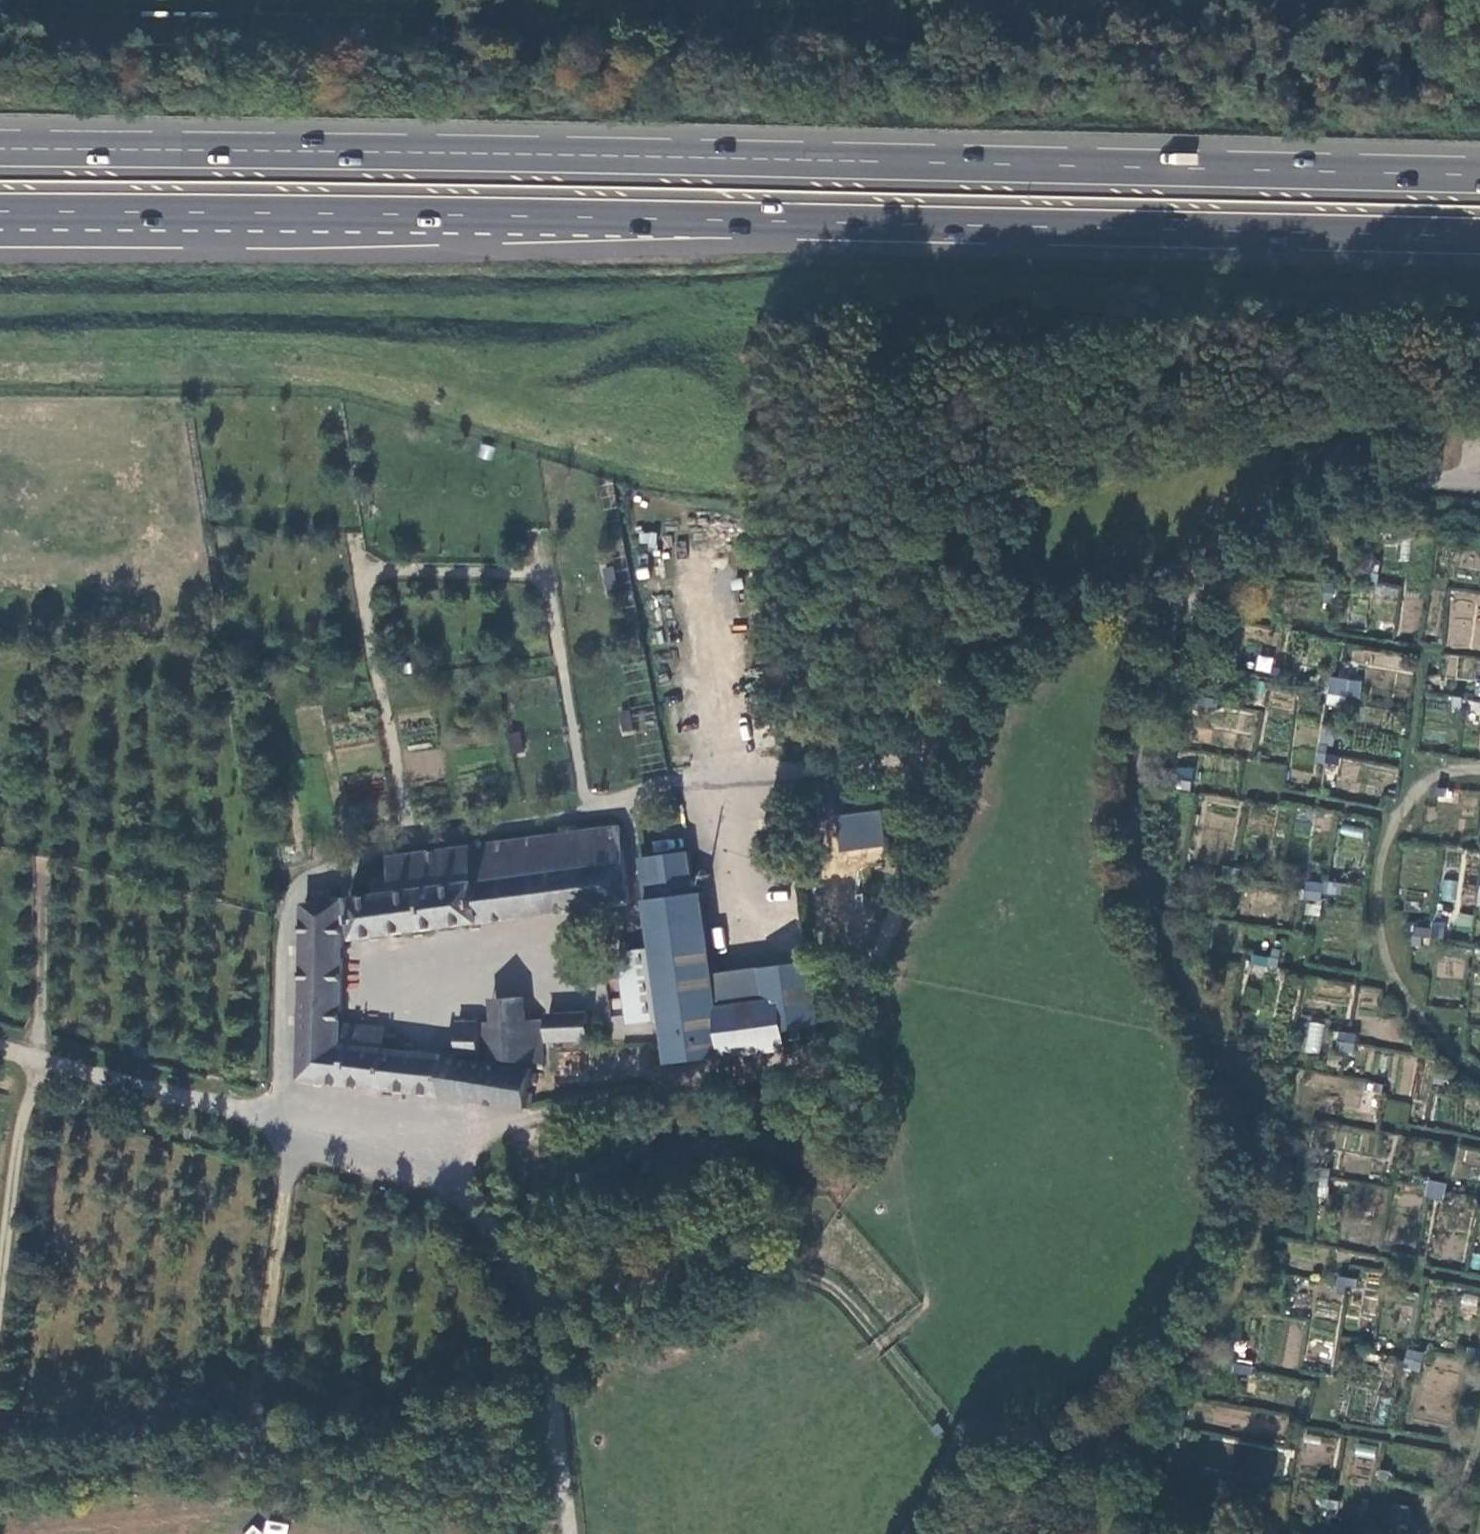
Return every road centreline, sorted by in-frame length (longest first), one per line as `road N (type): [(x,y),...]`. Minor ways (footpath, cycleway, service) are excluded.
road 1 (trunk): [(1479,172),(0,148)]
road 2 (trunk): [(0,212),(1479,236)]
road 3 (track): [(792,772),(675,773),(590,814),(410,839),(362,854),(303,885),(284,943),(277,1120),(354,1137),(469,1198),(522,1267),(545,1321),(572,1533)]
road 4 (track): [(354,1137),(559,1122),(630,1072),(721,1072),(806,1051),(847,1013),(900,912),(959,722)]
road 5 (track): [(410,839),(360,570),(546,576),(590,814)]
road 6 (track): [(0,1478),(555,1408)]
road 7 (track): [(0,346),(291,351),(531,394)]
road 8 (track): [(545,1321),(816,1279),(835,1288),(980,1456)]
road 9 (track): [(268,1330),(290,1158),(274,1150),(277,1120),(0,1050)]
road 10 (track): [(0,1283),(27,1093),(60,1065)]
road 11 (track): [(44,855),(36,1059)]

